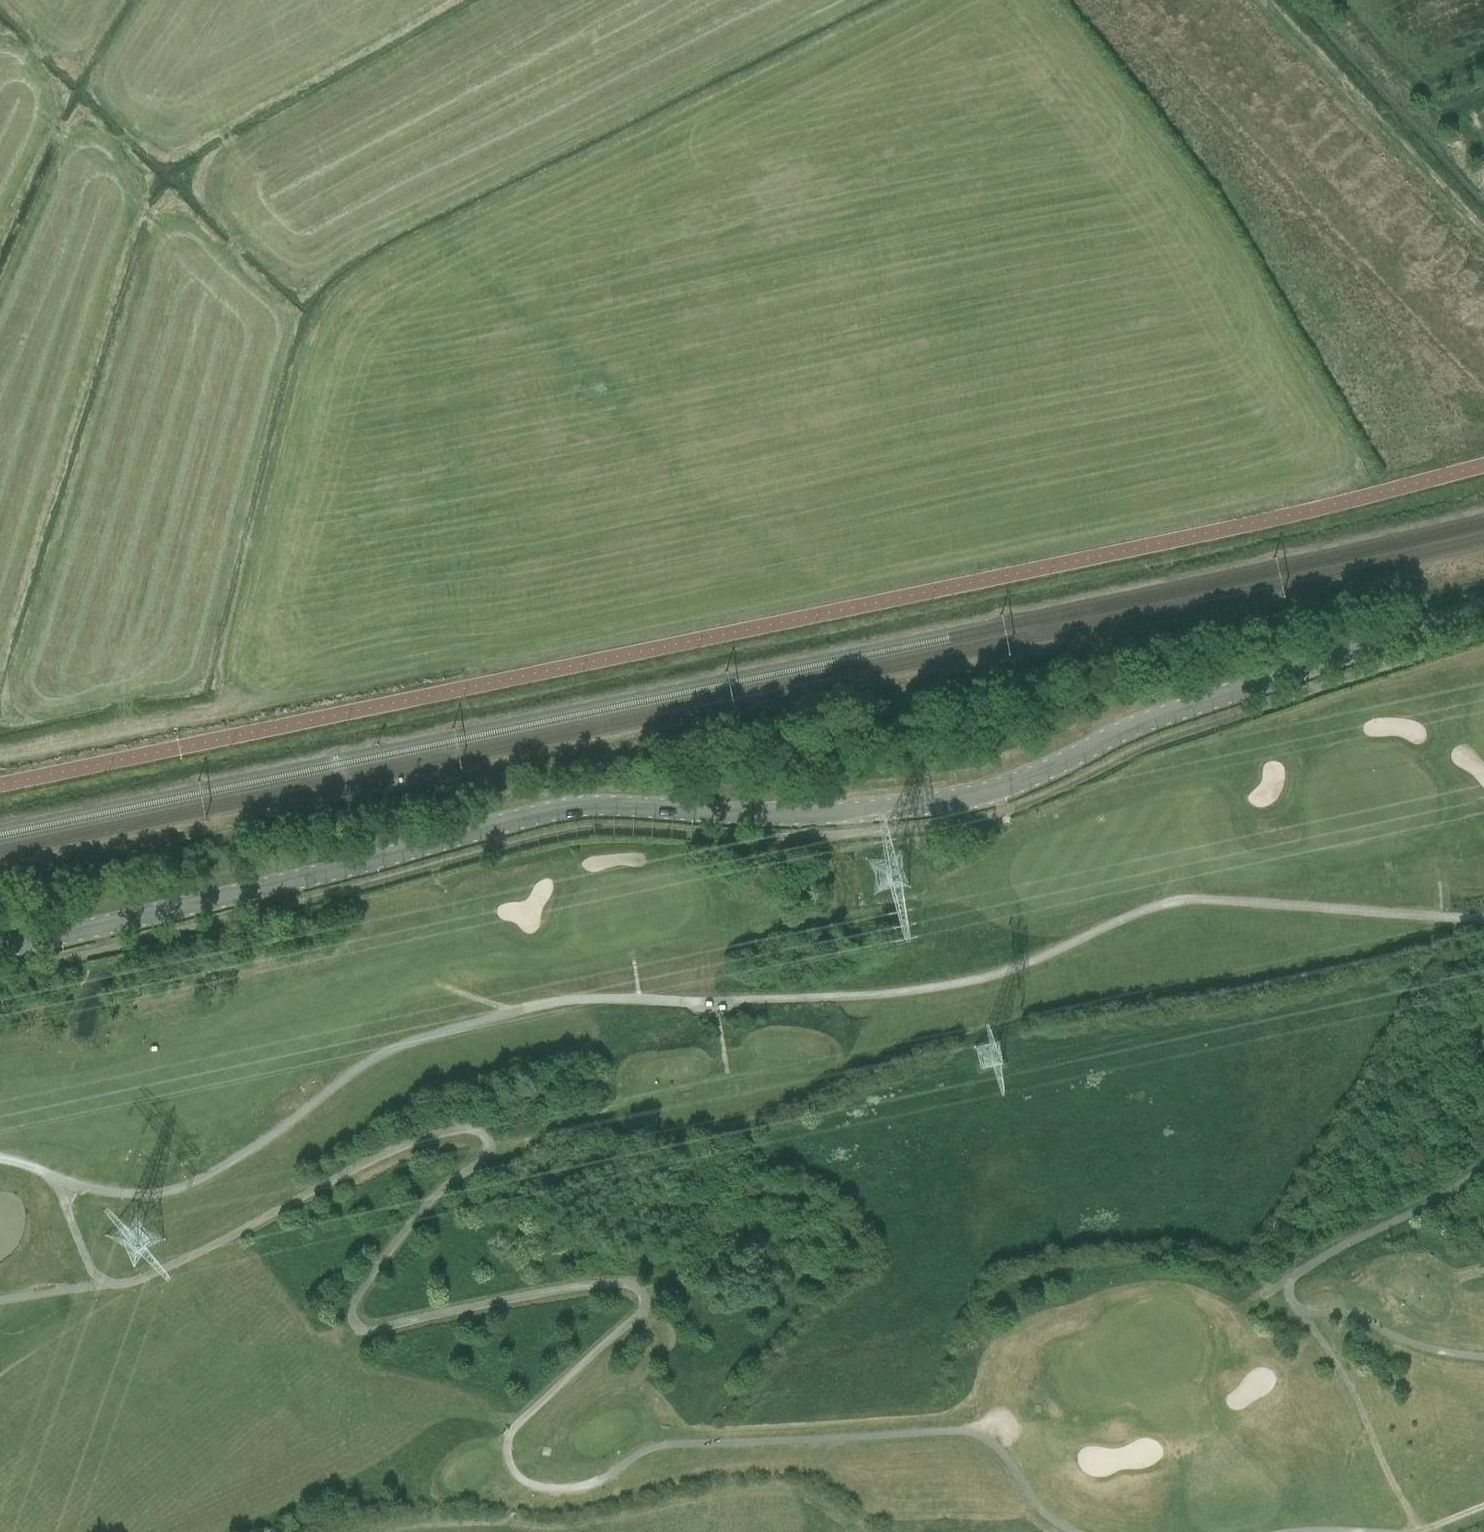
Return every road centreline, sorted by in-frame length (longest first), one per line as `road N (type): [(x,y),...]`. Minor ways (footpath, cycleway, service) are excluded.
road 1 (unclassified): [(0,954),(562,812),(797,819),(958,807),(1007,791),(1135,727),(1483,612)]

